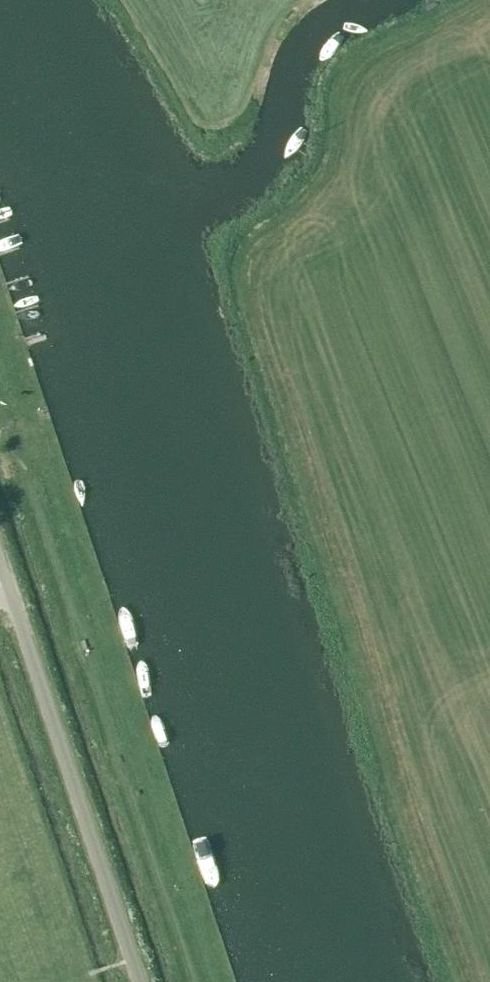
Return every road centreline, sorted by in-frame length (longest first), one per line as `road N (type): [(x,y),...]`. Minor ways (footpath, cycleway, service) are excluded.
road 1 (unclassified): [(140,981),(0,563)]

